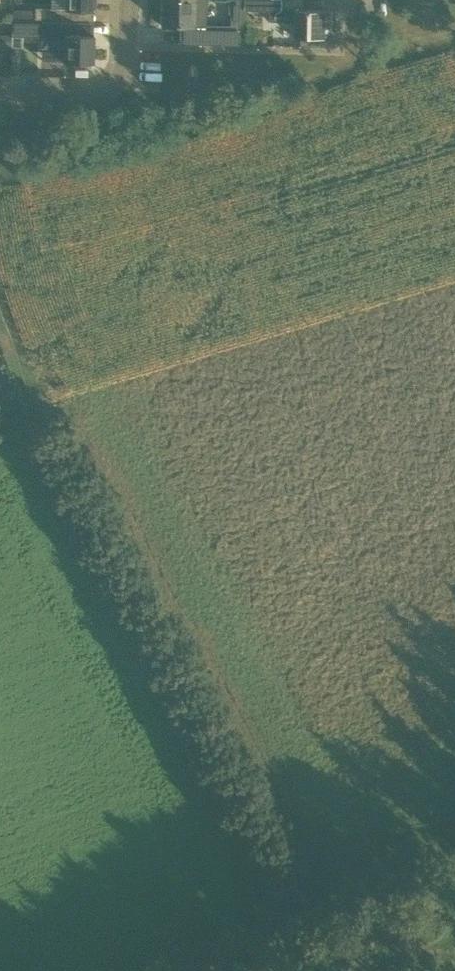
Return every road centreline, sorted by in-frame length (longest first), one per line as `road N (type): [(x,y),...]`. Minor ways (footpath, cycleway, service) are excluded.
road 1 (track): [(454,827),(427,862),(353,906),(207,970)]

